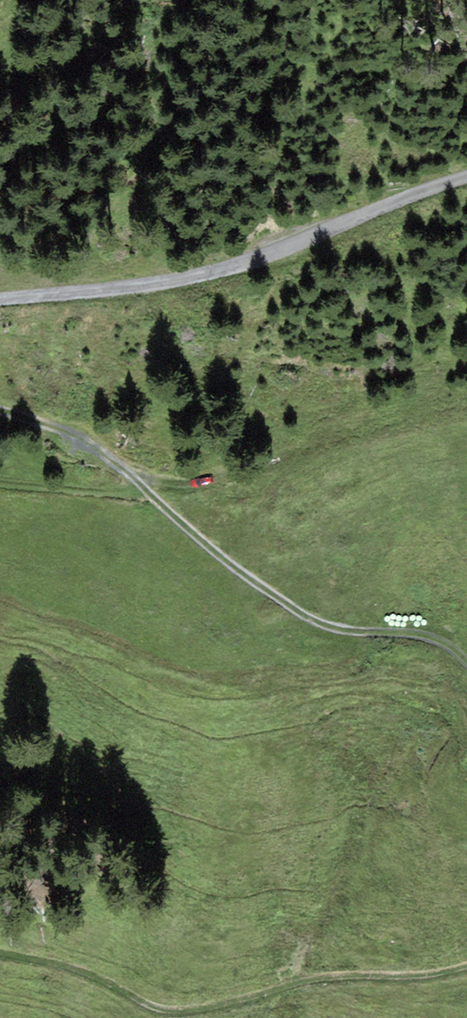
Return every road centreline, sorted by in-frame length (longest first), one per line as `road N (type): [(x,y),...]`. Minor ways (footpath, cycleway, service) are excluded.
road 1 (track): [(0,410),(78,428),(263,587),(328,629),(433,635),(466,659)]
road 2 (track): [(466,963),(425,974),(339,976),(233,1004),(160,1011),(105,975),(0,952)]
road 3 (unclassified): [(0,294),(184,273),(283,248),(466,176)]

